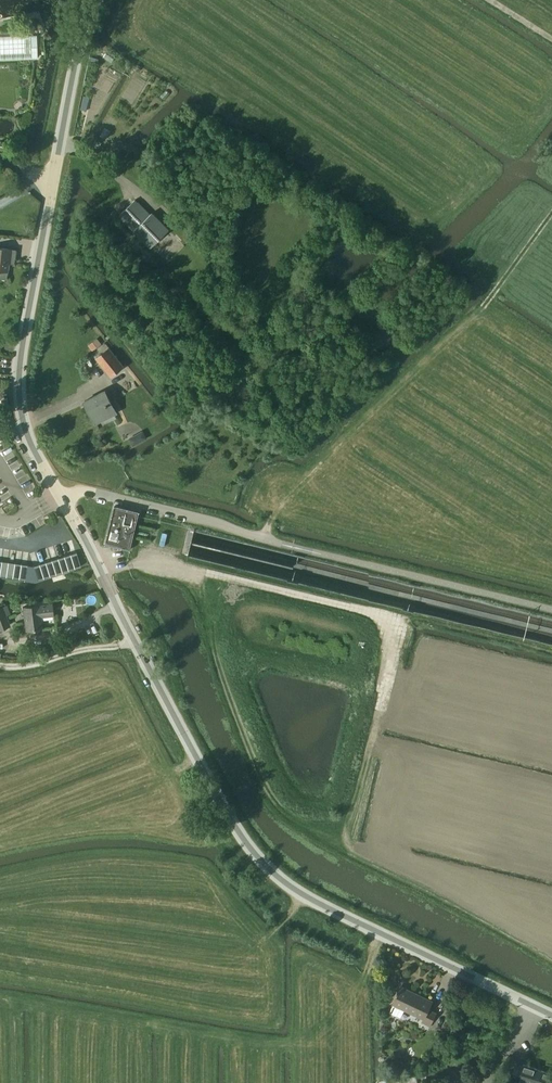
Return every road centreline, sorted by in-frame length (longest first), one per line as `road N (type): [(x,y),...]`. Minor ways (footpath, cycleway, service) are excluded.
road 1 (tertiary): [(133,638),(228,817),(281,881),(551,1017)]
road 2 (track): [(261,537),(286,490),(479,311),(551,215)]
road 3 (tertiary): [(61,497),(26,431),(19,375),(52,184)]
road 4 (unclassified): [(283,545),(89,491),(61,497)]
road 5 (tertiary): [(52,184),(80,41),(96,0)]
road 6 (tertiary): [(133,638),(61,497)]

